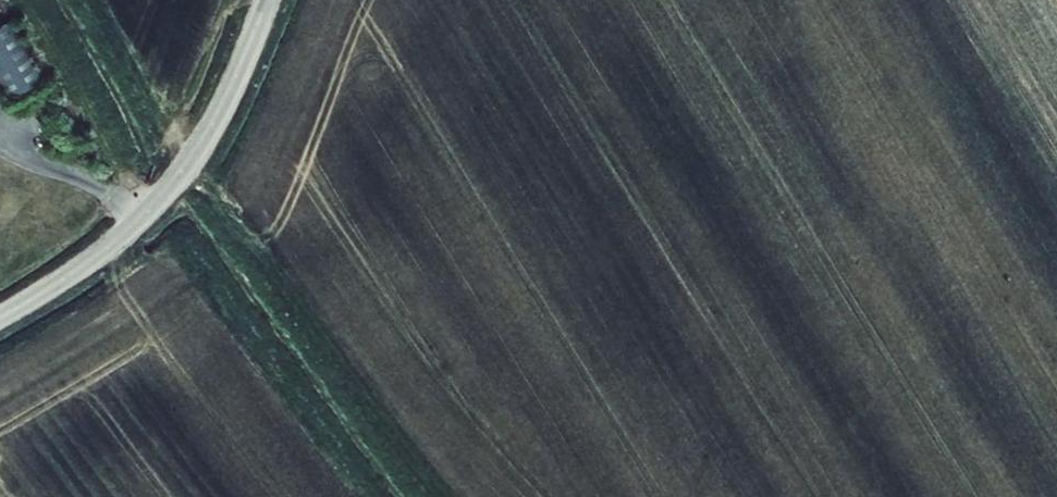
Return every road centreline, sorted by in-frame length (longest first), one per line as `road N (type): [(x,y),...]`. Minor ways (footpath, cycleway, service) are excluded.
road 1 (unclassified): [(268,0),(223,106),(172,184),(114,243),(0,321)]

